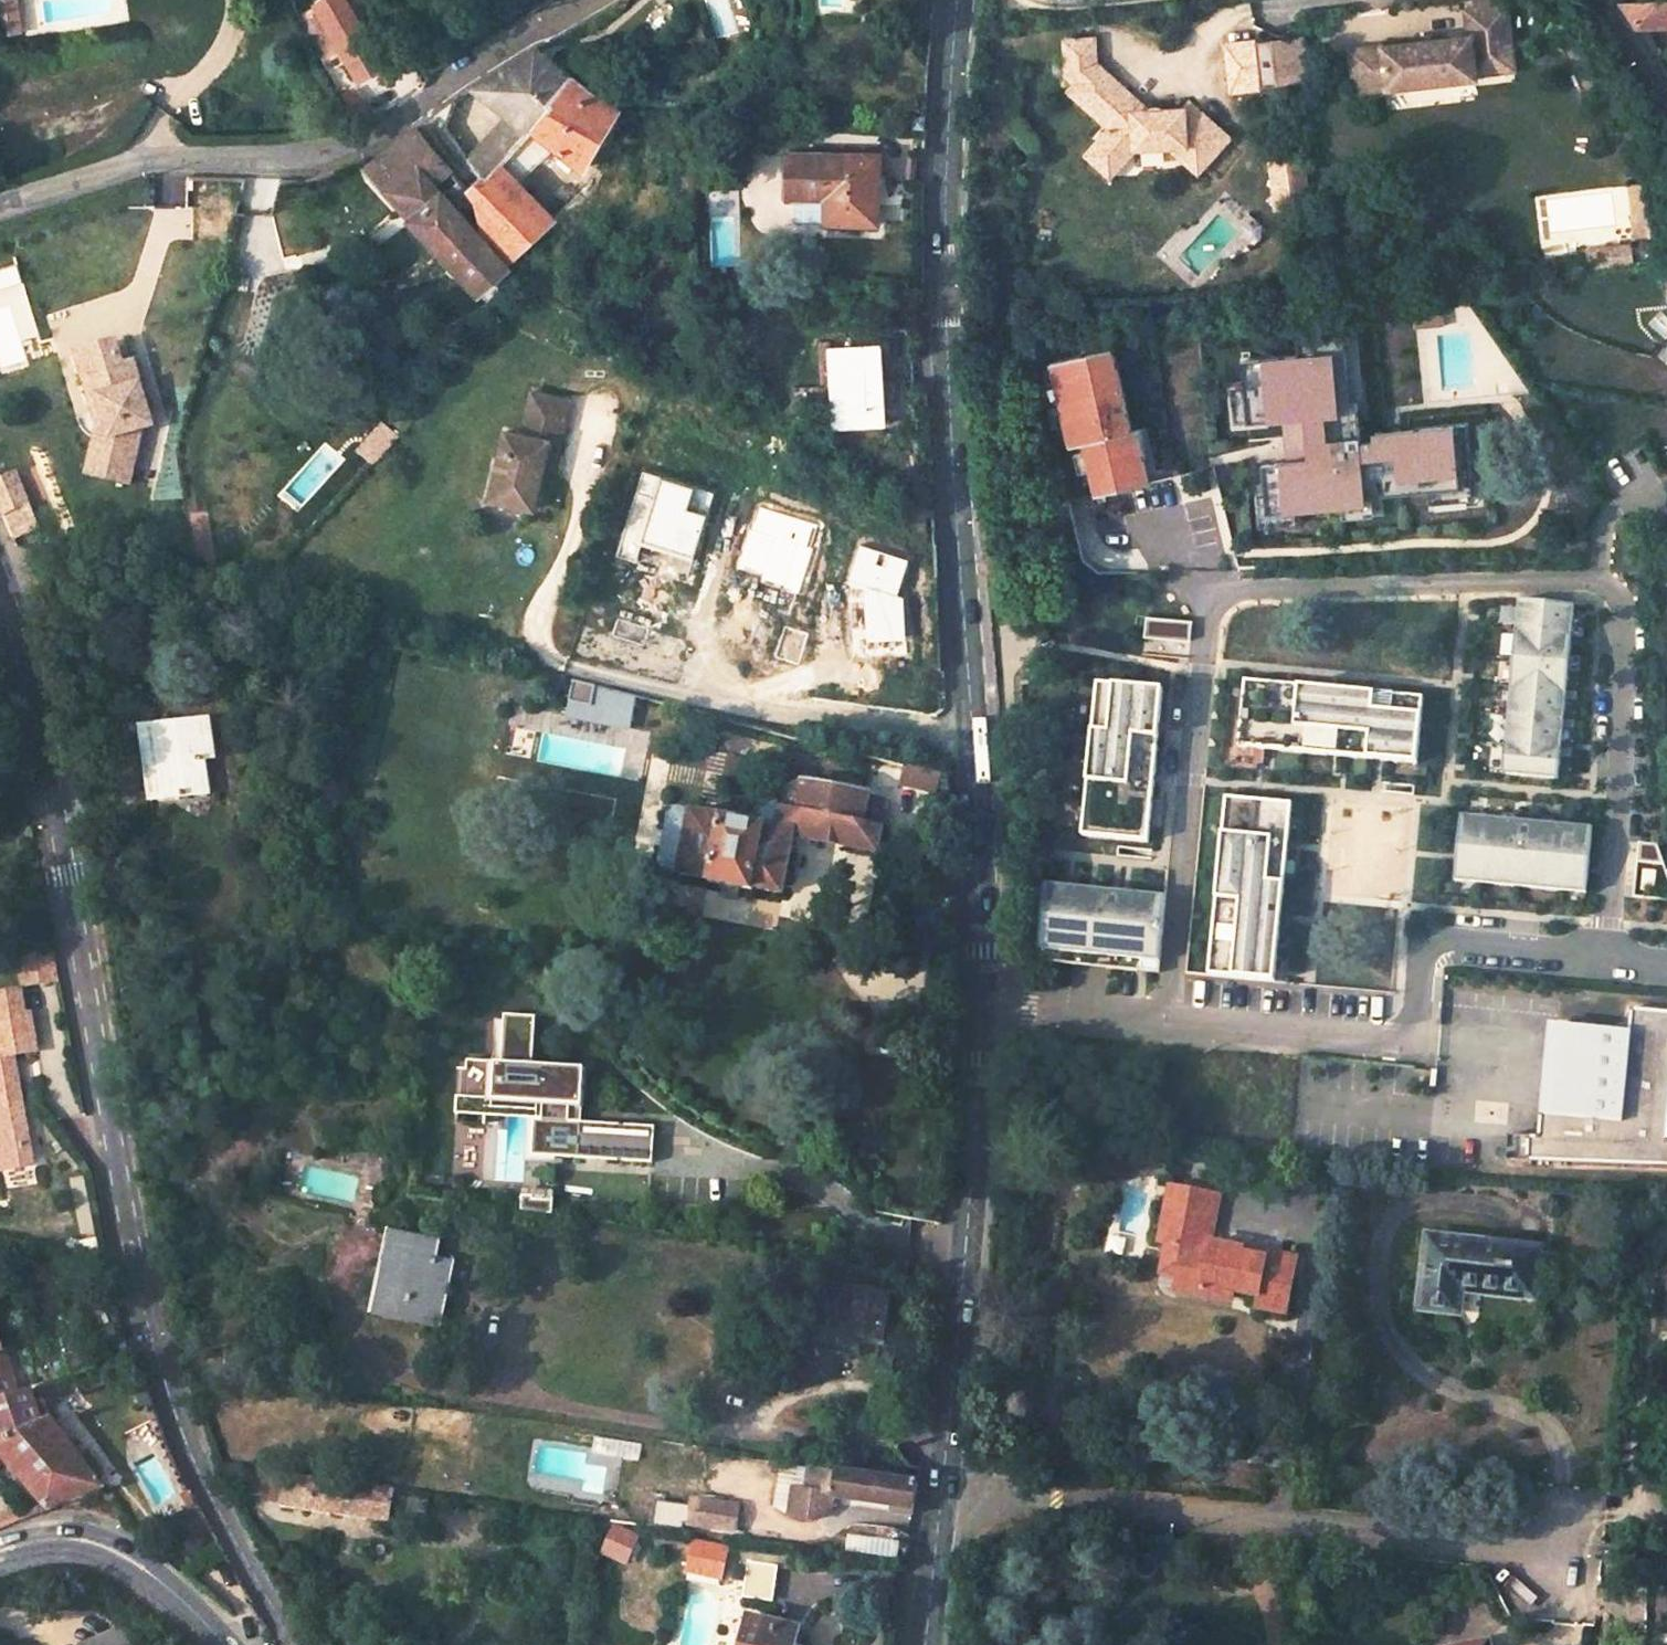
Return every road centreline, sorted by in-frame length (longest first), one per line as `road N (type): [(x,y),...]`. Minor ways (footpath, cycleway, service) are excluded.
road 1 (residential): [(1417,1043),(1425,957),(1441,944),(1603,958),(1618,796),(1621,607),(1598,583),(1231,589),(1213,614),(1170,1017)]
road 2 (tertiary): [(0,576),(32,673),(146,1323),(202,1481),(292,1644)]
road 3 (secondary): [(977,999),(948,356),(956,0)]
road 4 (secondary): [(920,1644),(941,1486),(977,999)]
road 5 (residential): [(596,0),(355,147),(300,162),(148,161),(0,206)]
road 6 (residential): [(227,1644),(119,1555),(72,1539),(0,1549)]
road 7 (residential): [(1170,1017),(1417,1043)]
road 8 (residential): [(977,999),(1170,1017)]

